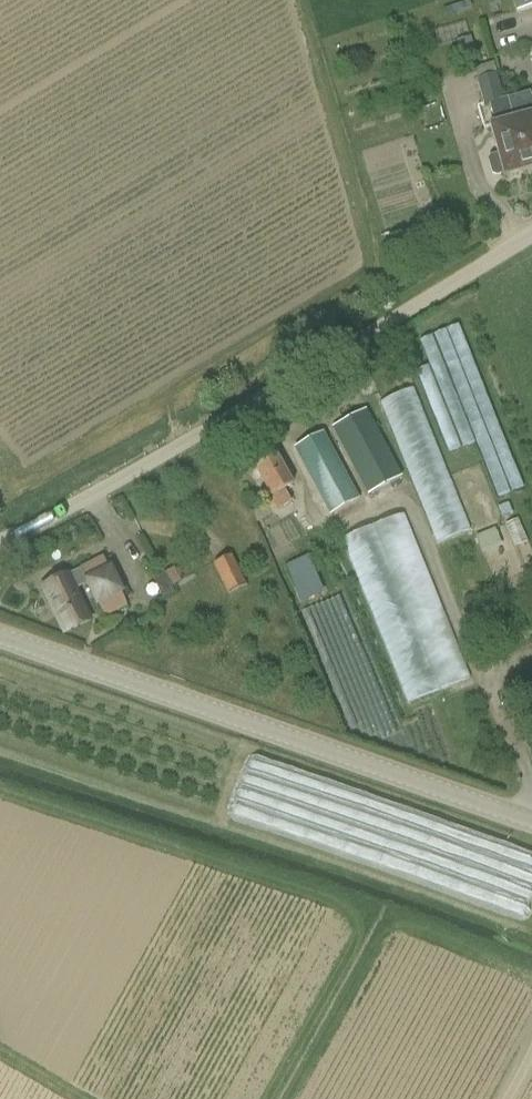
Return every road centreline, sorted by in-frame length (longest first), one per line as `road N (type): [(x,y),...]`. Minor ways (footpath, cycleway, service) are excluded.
road 1 (unclassified): [(0,540),(531,239)]
road 2 (tertiary): [(531,822),(0,637)]

